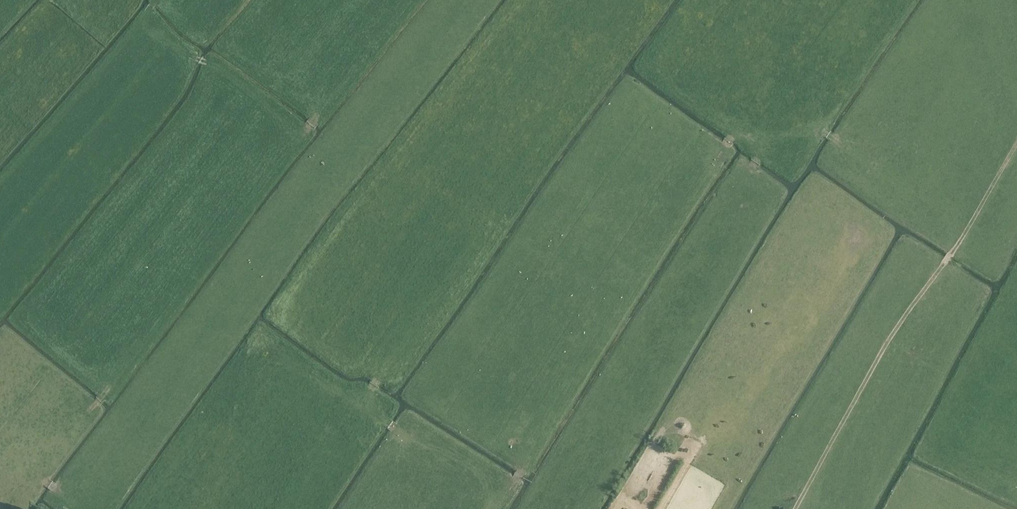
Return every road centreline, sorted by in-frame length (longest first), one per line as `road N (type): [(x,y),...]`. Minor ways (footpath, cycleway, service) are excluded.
road 1 (track): [(1016,140),(943,265),(898,323),(793,508)]
road 2 (track): [(373,508),(409,446),(382,418),(338,433)]

